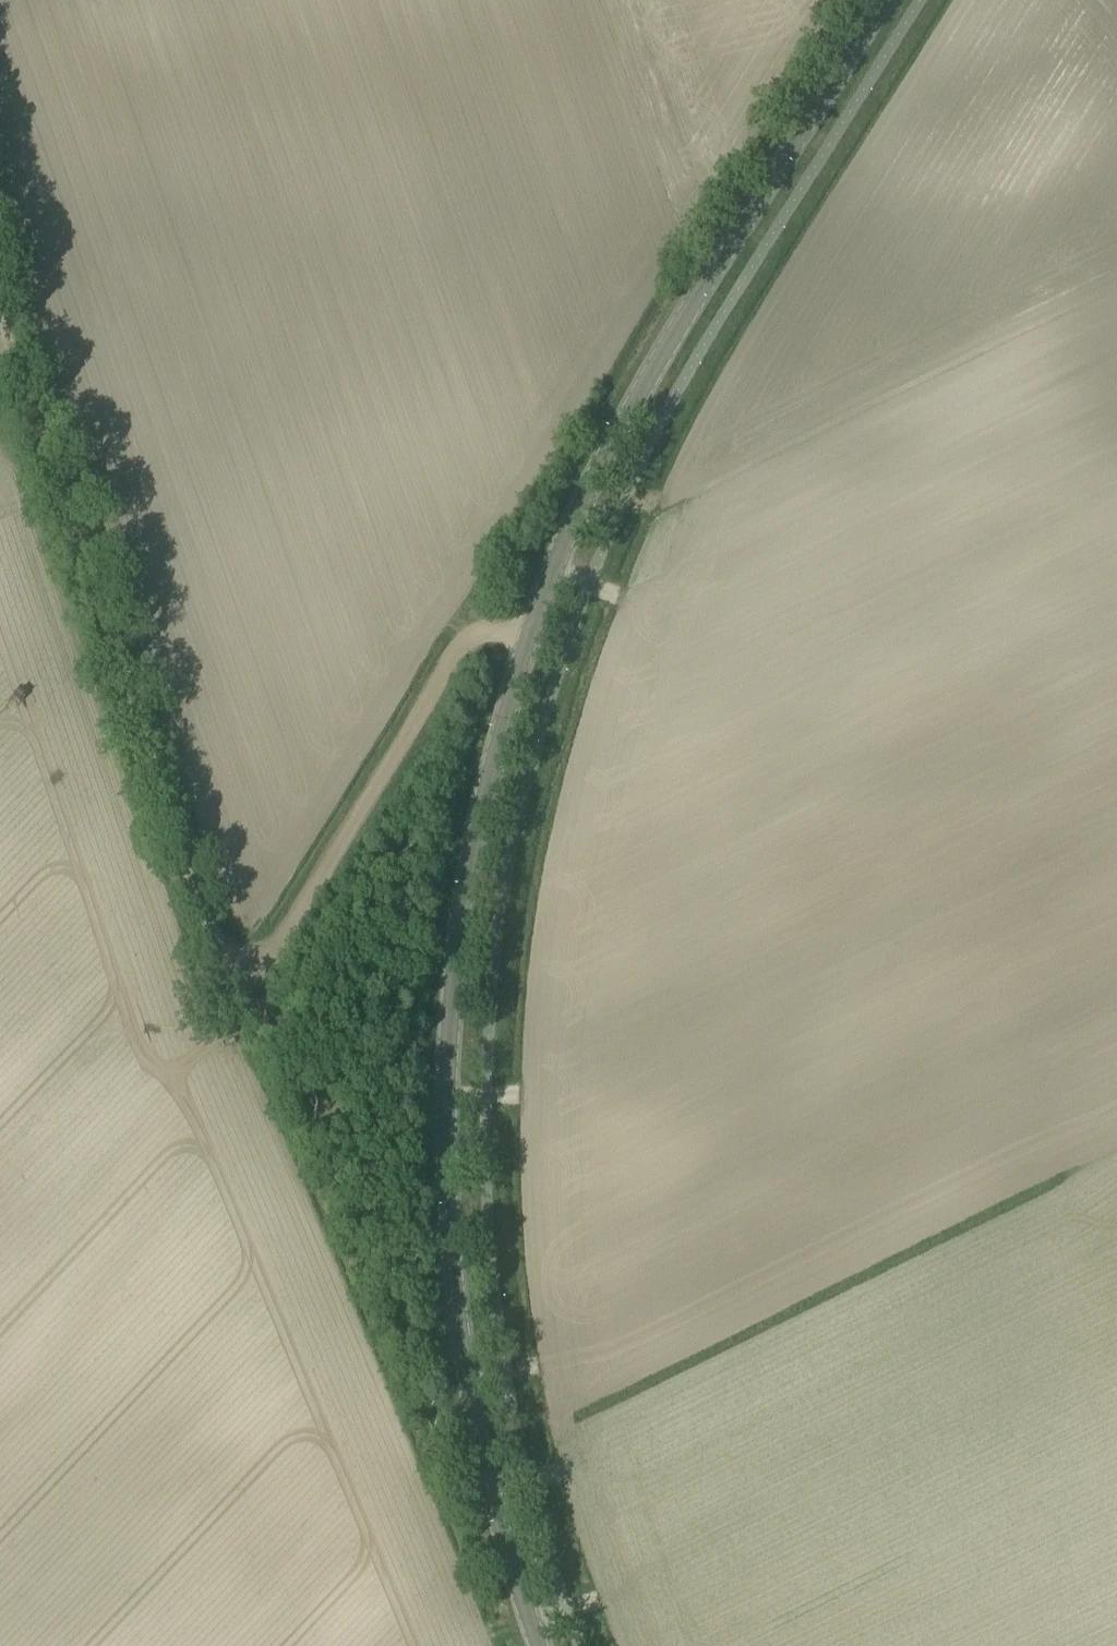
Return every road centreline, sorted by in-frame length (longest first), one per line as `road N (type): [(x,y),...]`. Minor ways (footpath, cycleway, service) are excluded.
road 1 (unclassified): [(541,1645),(505,1542),(458,1328),(450,1214),(449,1002),(492,763),(577,510),(637,391),(883,0)]
road 2 (track): [(10,351),(214,946),(249,958),(277,945),(461,650),(499,625),(534,623)]

